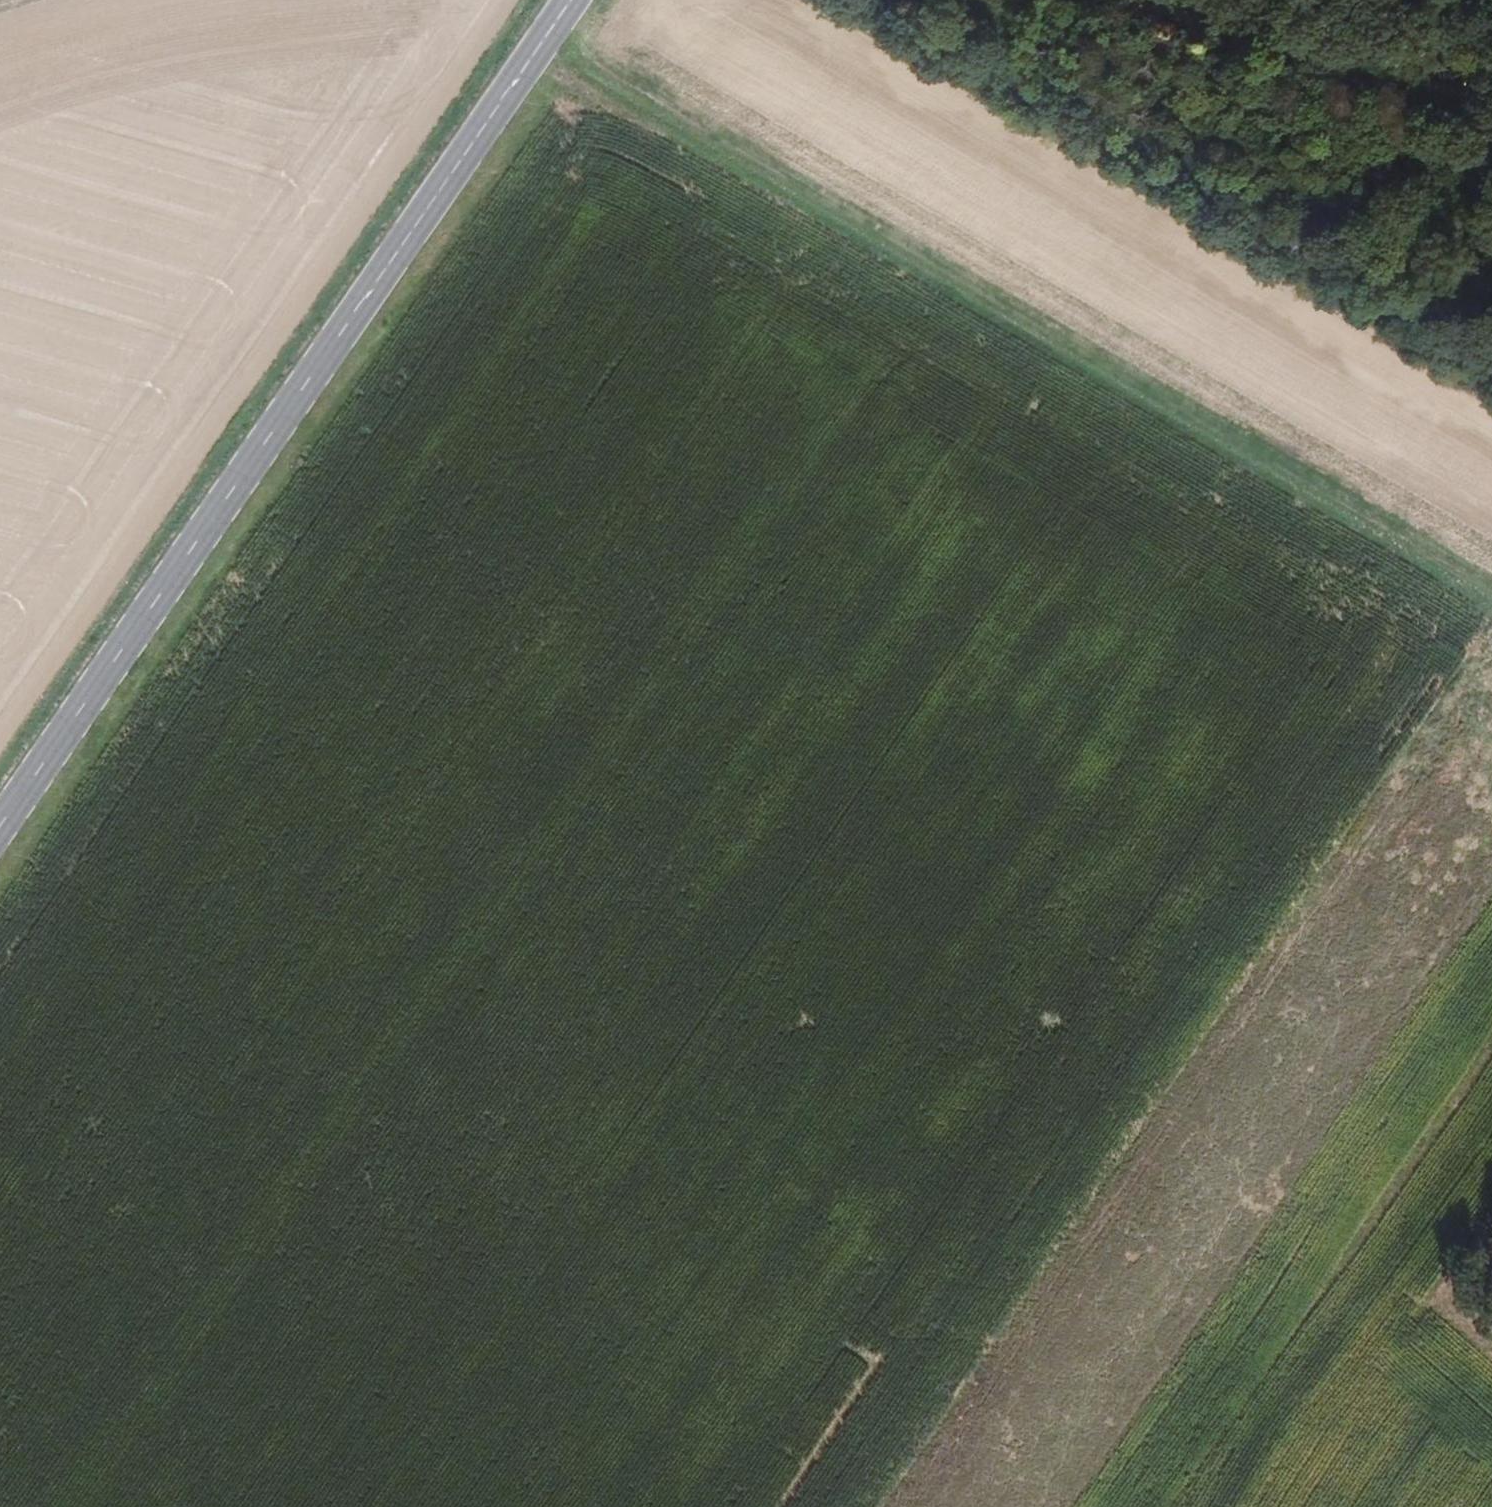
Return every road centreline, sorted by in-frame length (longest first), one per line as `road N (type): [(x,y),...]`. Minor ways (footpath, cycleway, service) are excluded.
road 1 (secondary): [(568,0),(0,822)]
road 2 (track): [(1491,99),(1131,0)]

